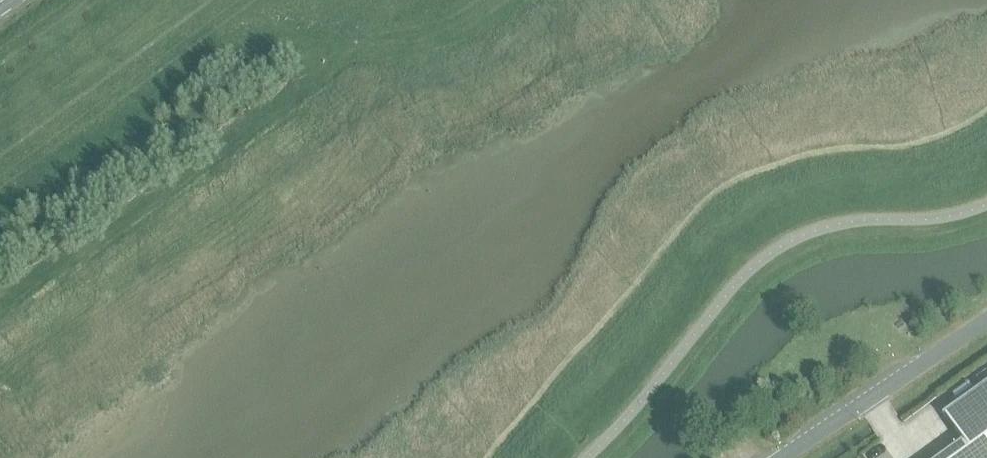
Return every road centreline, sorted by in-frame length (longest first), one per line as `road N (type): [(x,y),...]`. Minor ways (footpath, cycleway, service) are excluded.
road 1 (unclassified): [(784,457),(986,320)]

